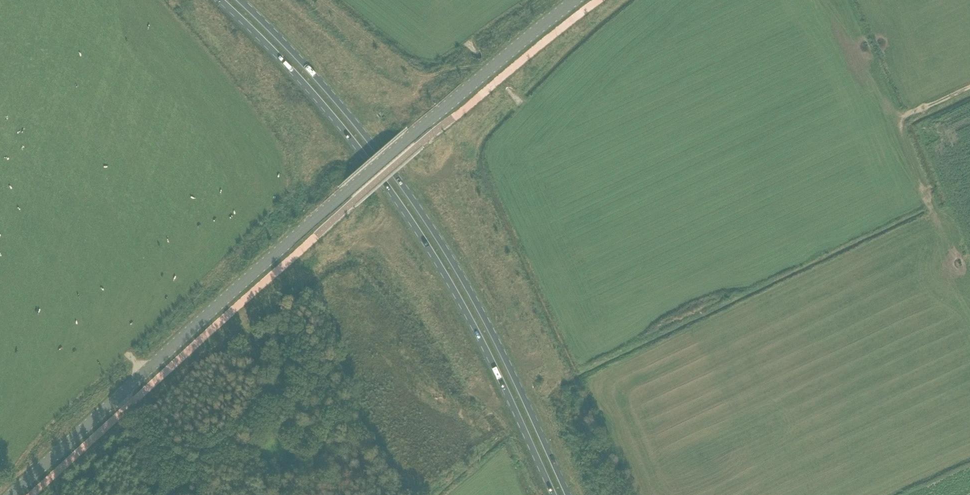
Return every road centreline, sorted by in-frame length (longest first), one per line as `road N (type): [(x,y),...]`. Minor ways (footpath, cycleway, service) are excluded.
road 1 (tertiary): [(8,494),(573,0)]
road 2 (primary): [(222,0),(307,87),(409,218),(482,342),(553,494)]
road 3 (primary): [(568,494),(493,334),(422,212),(320,82),(241,0)]

